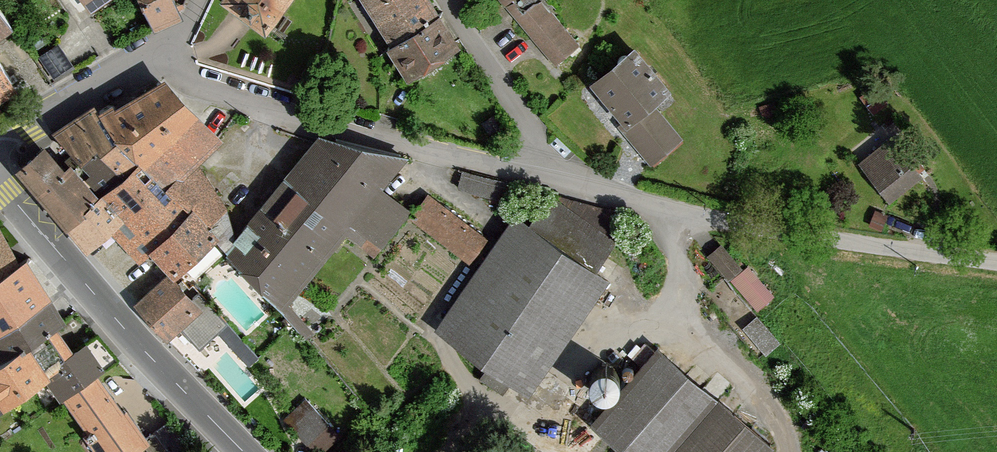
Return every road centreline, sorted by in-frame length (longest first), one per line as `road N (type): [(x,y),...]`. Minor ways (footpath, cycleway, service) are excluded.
road 1 (residential): [(571,185),(314,121),(144,62)]
road 2 (unclassified): [(996,262),(789,233),(571,185)]
road 3 (tertiary): [(242,451),(0,182)]
road 4 (residential): [(571,185),(450,0)]
road 5 (residential): [(144,62),(0,142)]

